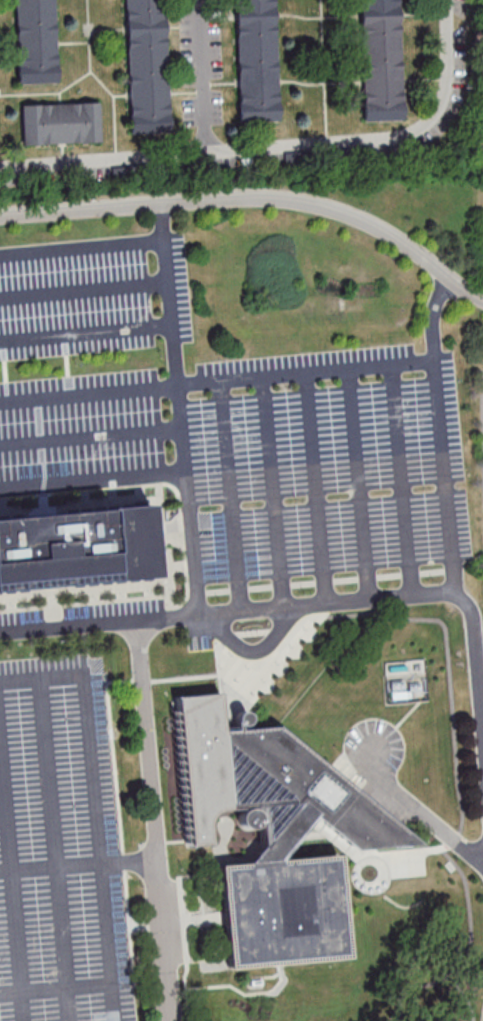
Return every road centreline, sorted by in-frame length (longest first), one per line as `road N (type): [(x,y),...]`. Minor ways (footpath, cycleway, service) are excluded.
road 1 (residential): [(447,0),(447,88),(418,132),(0,168)]

